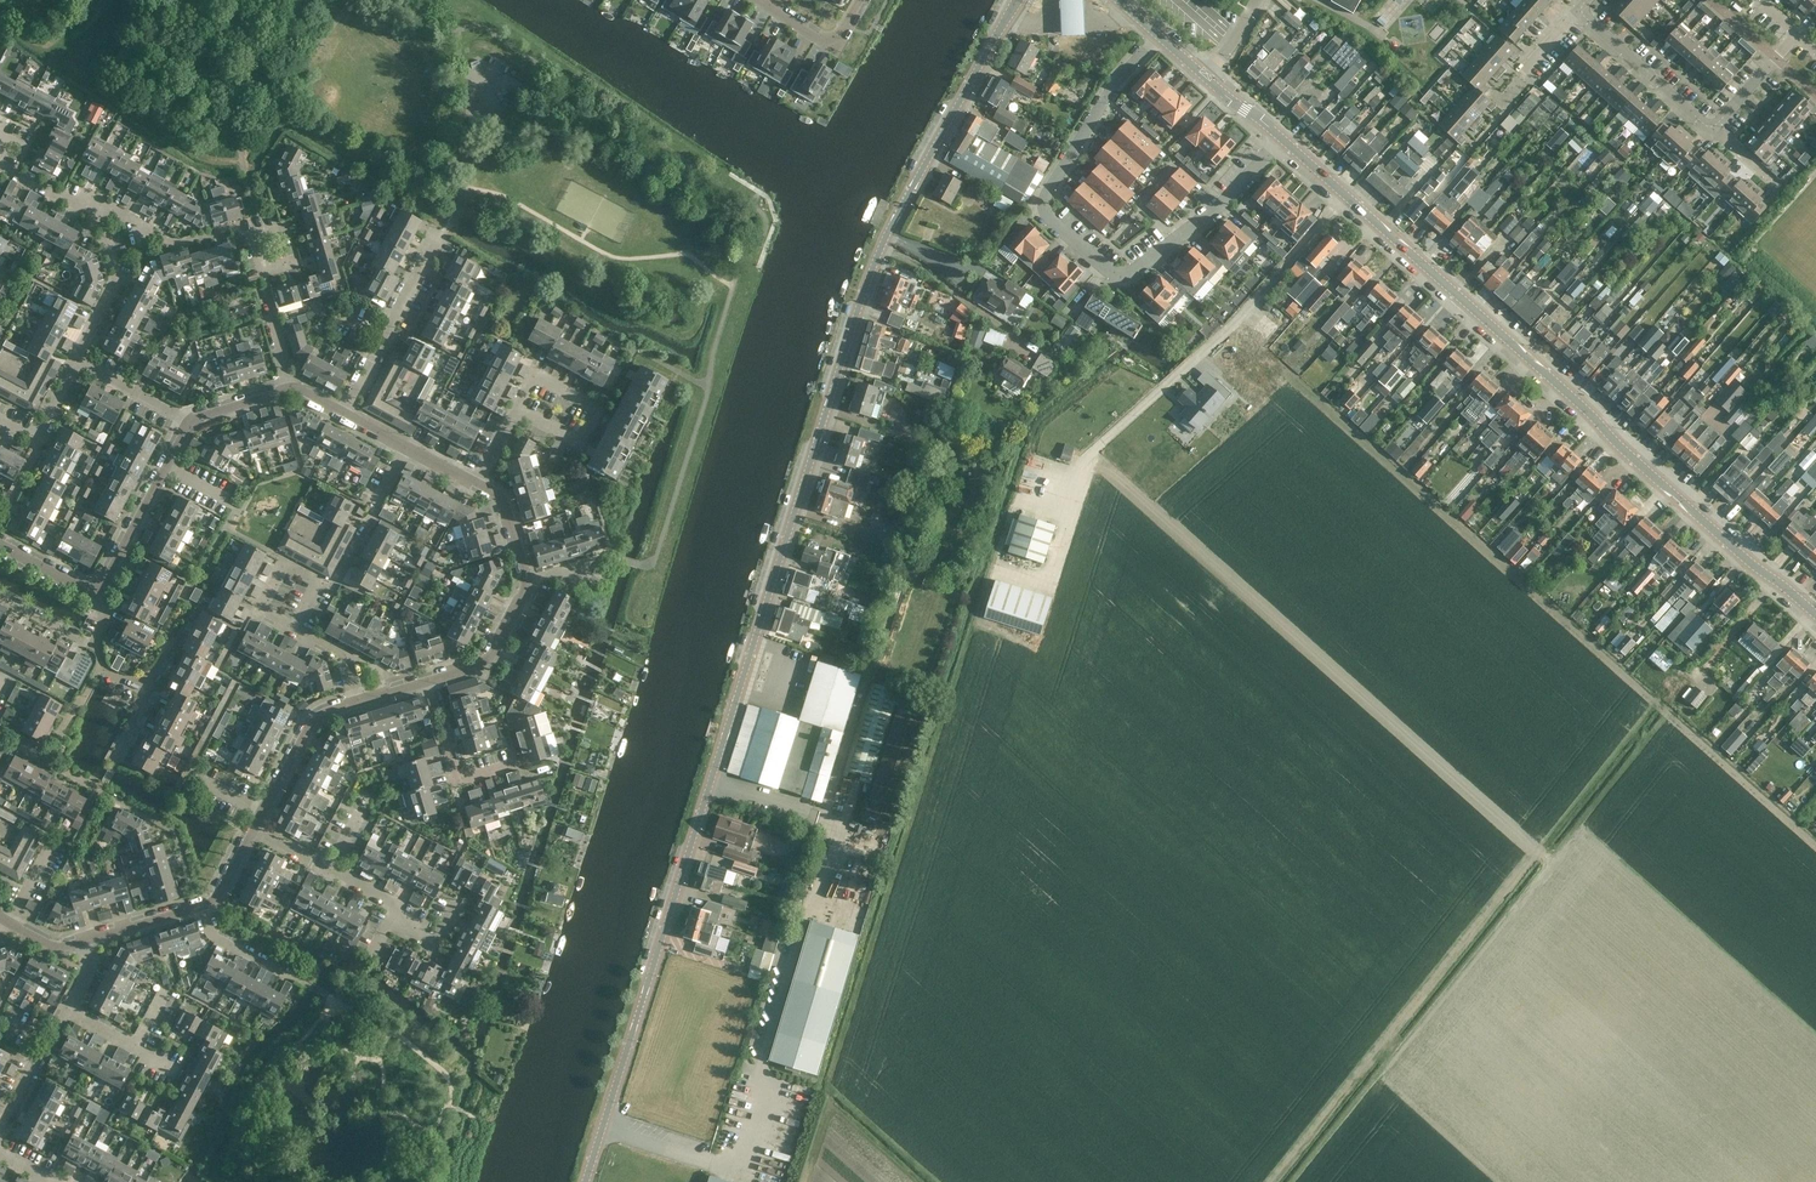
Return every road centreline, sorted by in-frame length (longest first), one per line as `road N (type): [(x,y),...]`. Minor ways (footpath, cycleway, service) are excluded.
road 1 (tertiary): [(586,1181),(873,267),(1021,0)]
road 2 (track): [(1293,1181),(1547,858),(1090,451)]
road 3 (tertiary): [(1815,617),(1283,140)]
road 4 (residential): [(1159,36),(1115,88),(1047,200),(1050,219),(1108,273),(1126,278),(1138,270),(1227,202),(1283,140)]
road 5 (residential): [(345,413),(440,239)]
road 6 (residential): [(188,421),(95,594)]
road 7 (residential): [(332,871),(391,902),(392,921),(434,942),(453,902)]
road 8 (residential): [(1581,11),(1714,126)]
road 9 (residential): [(253,831),(311,723),(355,702)]
road 10 (residential): [(516,763),(461,782),(431,681)]
road 11 (residential): [(75,361),(119,281),(98,212)]
road 12 (residential): [(291,387),(253,236)]
road 13 (residential): [(517,411),(536,375),(598,408),(579,443)]
road 14 (residential): [(431,681),(486,664),(527,584)]
road 15 (residential): [(762,0),(836,48),(863,0)]
road 16 (residential): [(0,1129),(68,1009)]
road 17 (residential): [(305,983),(212,936),(198,907)]
road 18 (residential): [(292,630),(259,611),(283,565),(317,583)]
road 19 (residential): [(188,421),(75,361)]
road 20 (residential): [(179,1071),(68,1009)]
road 21 (residential): [(1714,126),(1797,34)]

